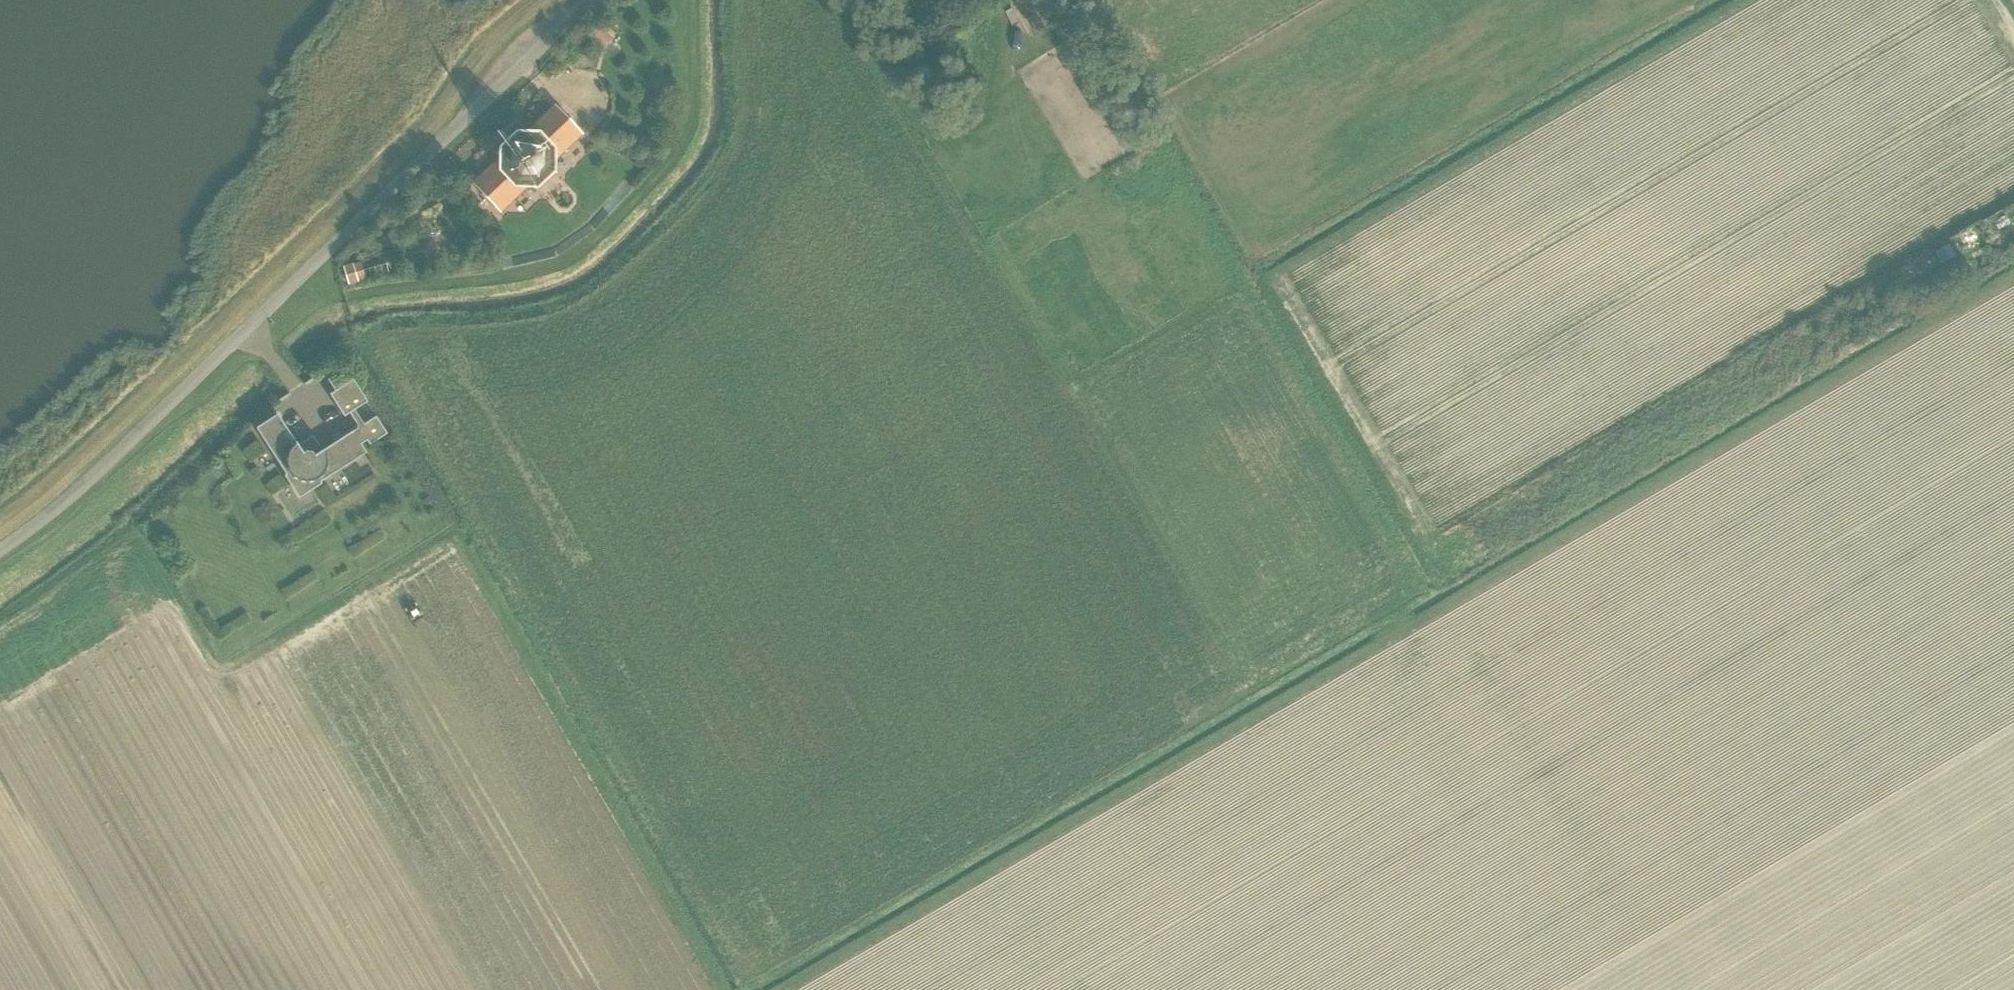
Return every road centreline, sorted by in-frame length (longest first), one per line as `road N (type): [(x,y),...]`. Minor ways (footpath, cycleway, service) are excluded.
road 1 (unclassified): [(0,550),(91,480),(590,0)]

